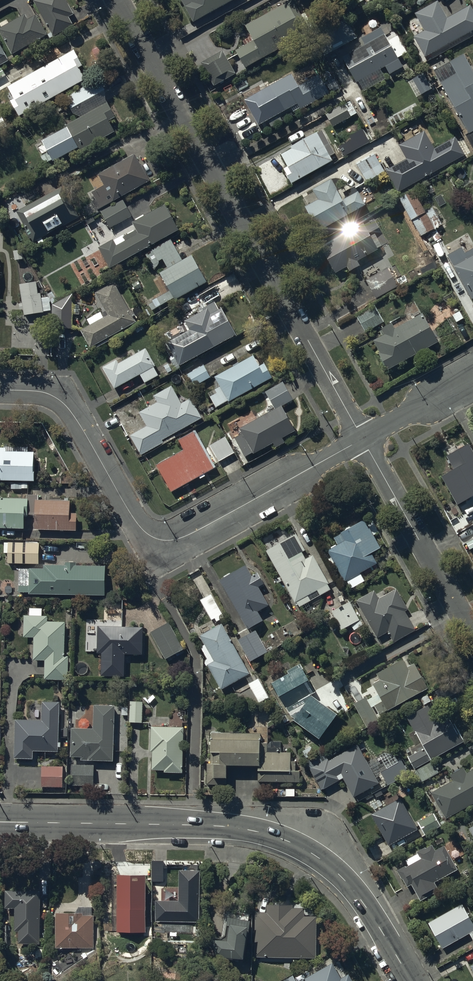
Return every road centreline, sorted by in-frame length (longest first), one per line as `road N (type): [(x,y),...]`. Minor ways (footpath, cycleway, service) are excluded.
road 1 (residential): [(118,0),(363,438)]
road 2 (secondary): [(0,821),(193,824),(269,833),(341,875),(412,980)]
road 3 (unclassified): [(0,389),(46,393),(67,406),(139,525),(163,542),(363,438)]
road 4 (residential): [(363,438),(472,634)]
road 5 (unclassified): [(363,438),(472,377)]

